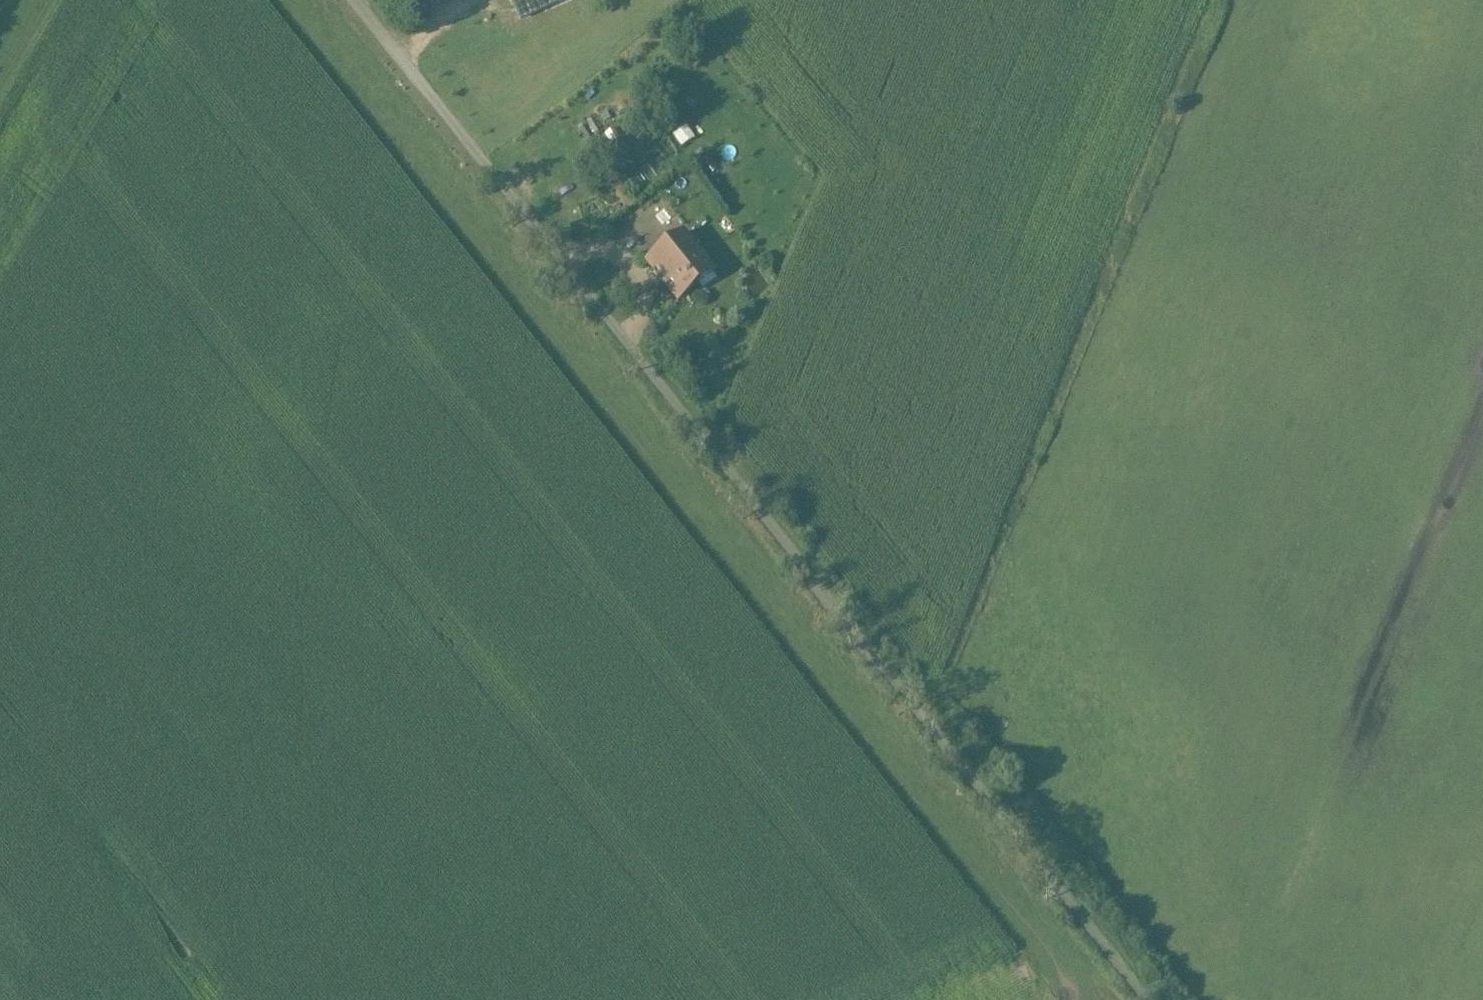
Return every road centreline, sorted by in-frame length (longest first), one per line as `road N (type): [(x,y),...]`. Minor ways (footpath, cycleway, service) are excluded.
road 1 (unclassified): [(1144,999),(366,0)]

